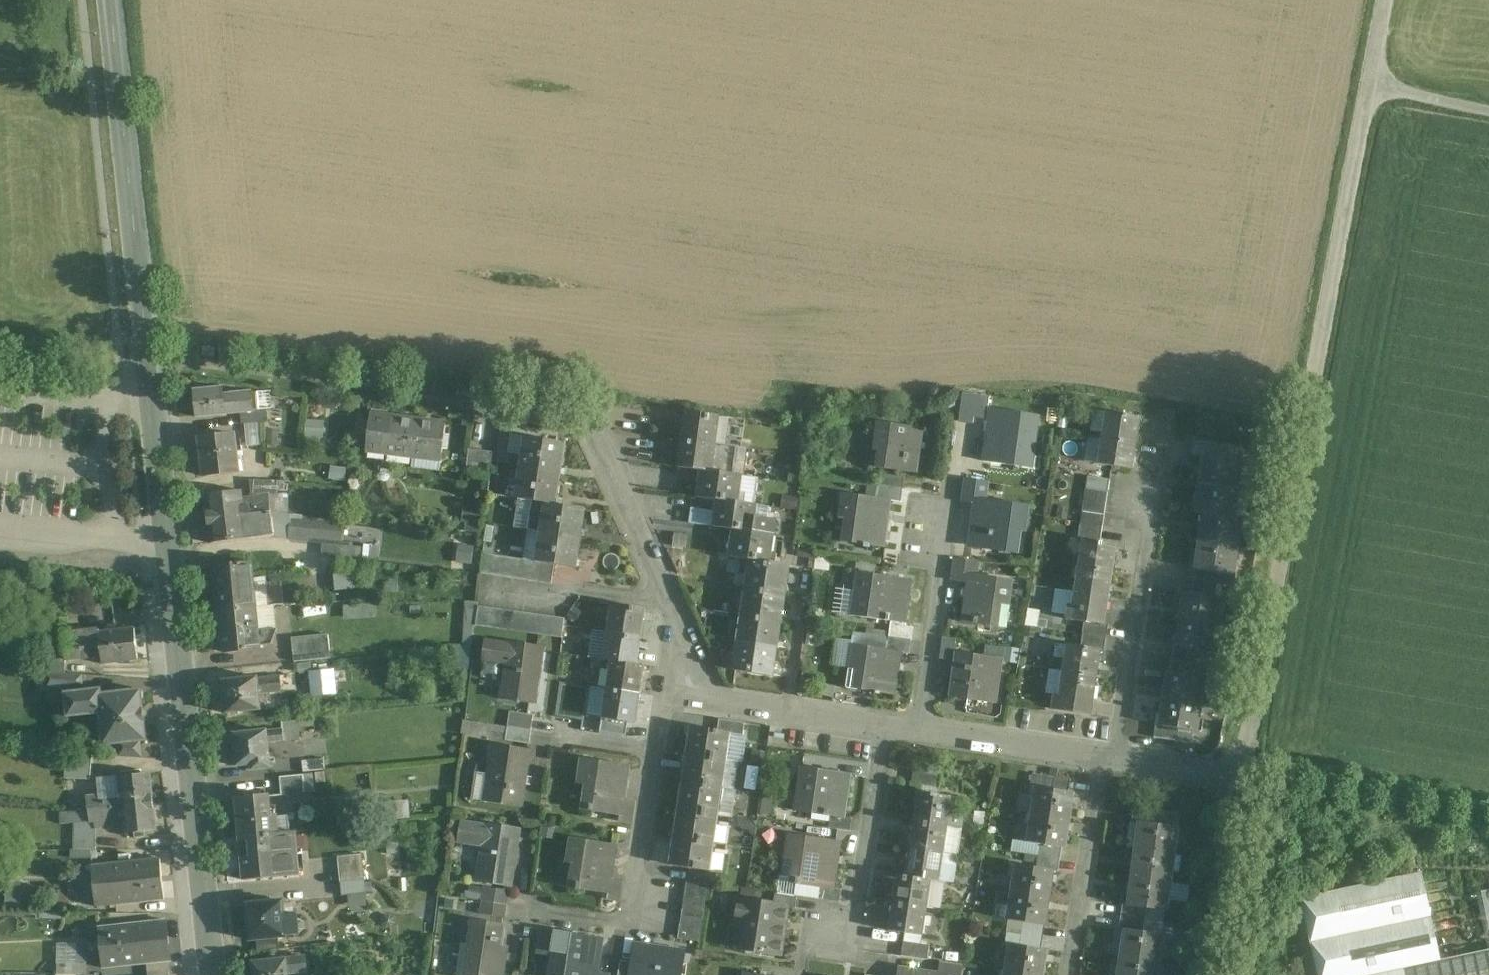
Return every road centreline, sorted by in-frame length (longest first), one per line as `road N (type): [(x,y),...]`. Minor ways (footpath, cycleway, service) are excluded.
road 1 (unclassified): [(1375,90),(1244,774)]
road 2 (secondary): [(213,974),(149,353)]
road 3 (residential): [(458,399),(586,419),(670,603)]
road 4 (residential): [(544,912),(630,918),(661,749)]
road 5 (residential): [(1156,502),(1118,756)]
road 6 (secondary): [(135,231),(111,0)]
road 7 (residential): [(1075,974),(1103,781),(1118,756)]
road 8 (residential): [(843,935),(859,914),(886,721)]
road 9 (unclassified): [(1244,774),(1202,974)]
road 10 (residential): [(926,727),(1118,756)]
road 11 (residential): [(946,534),(926,727)]
road 12 (residential): [(1118,756),(1244,774)]
road 13 (secondary): [(135,231),(149,353)]

